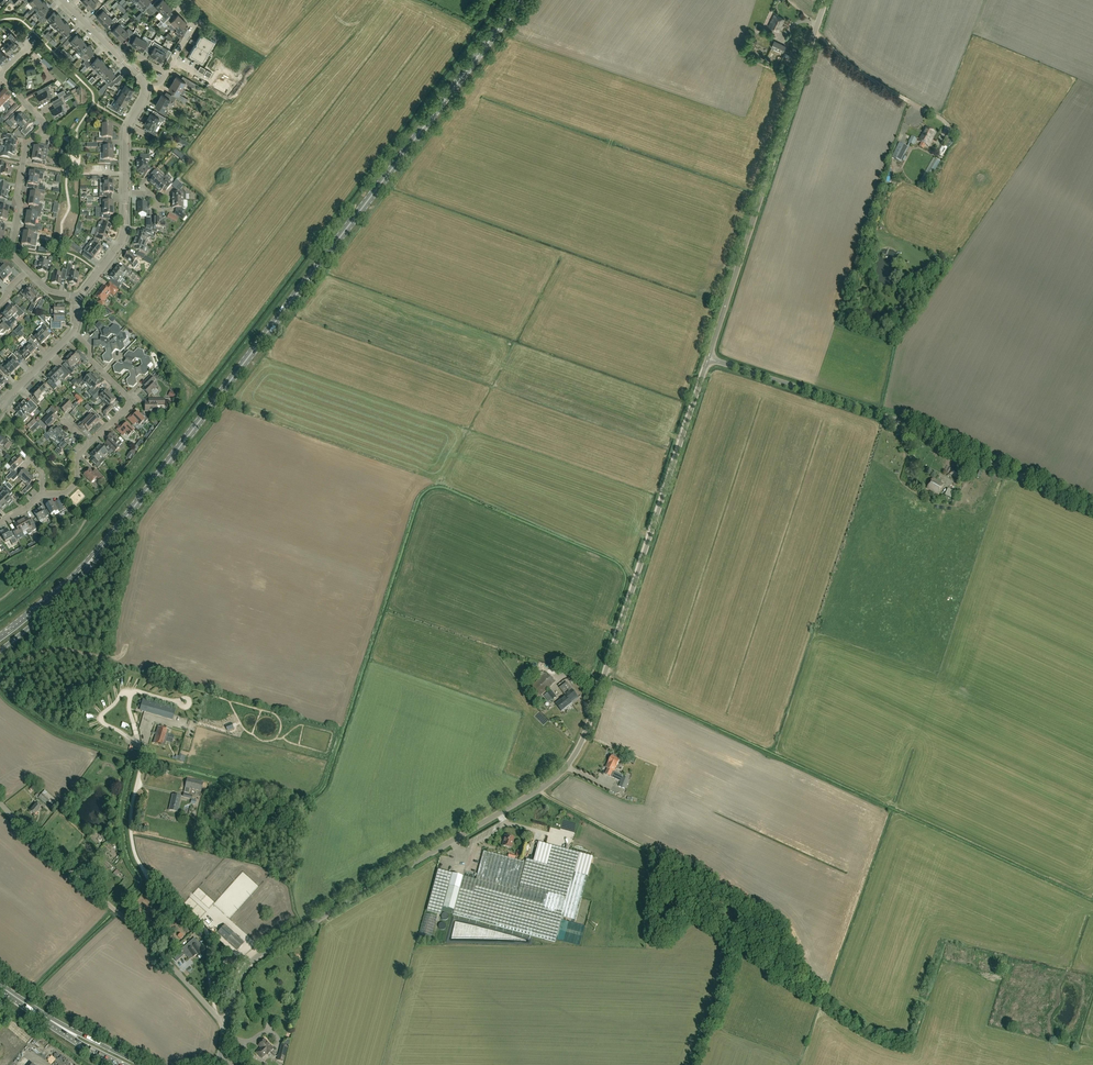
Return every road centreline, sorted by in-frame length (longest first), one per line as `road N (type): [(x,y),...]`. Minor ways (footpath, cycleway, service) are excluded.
road 1 (unclassified): [(227,1023),(239,980),(259,954),(538,790),(568,764),(593,713),(708,358)]
road 2 (primary): [(111,536),(520,0)]
road 3 (unclassified): [(1092,511),(896,420),(708,358)]
road 4 (unclassified): [(708,358),(825,0)]
road 5 (unclassified): [(215,1015),(0,802)]
road 6 (unclassified): [(215,1015),(206,931),(135,853),(131,817),(144,754)]
road 7 (track): [(538,790),(663,859),(661,909)]
road 8 (primary): [(0,649),(68,591),(111,536)]
road 9 (primary): [(111,536),(0,637)]
road 10 (residential): [(91,443),(127,402),(74,332)]
road 11 (residential): [(147,89),(63,0)]

